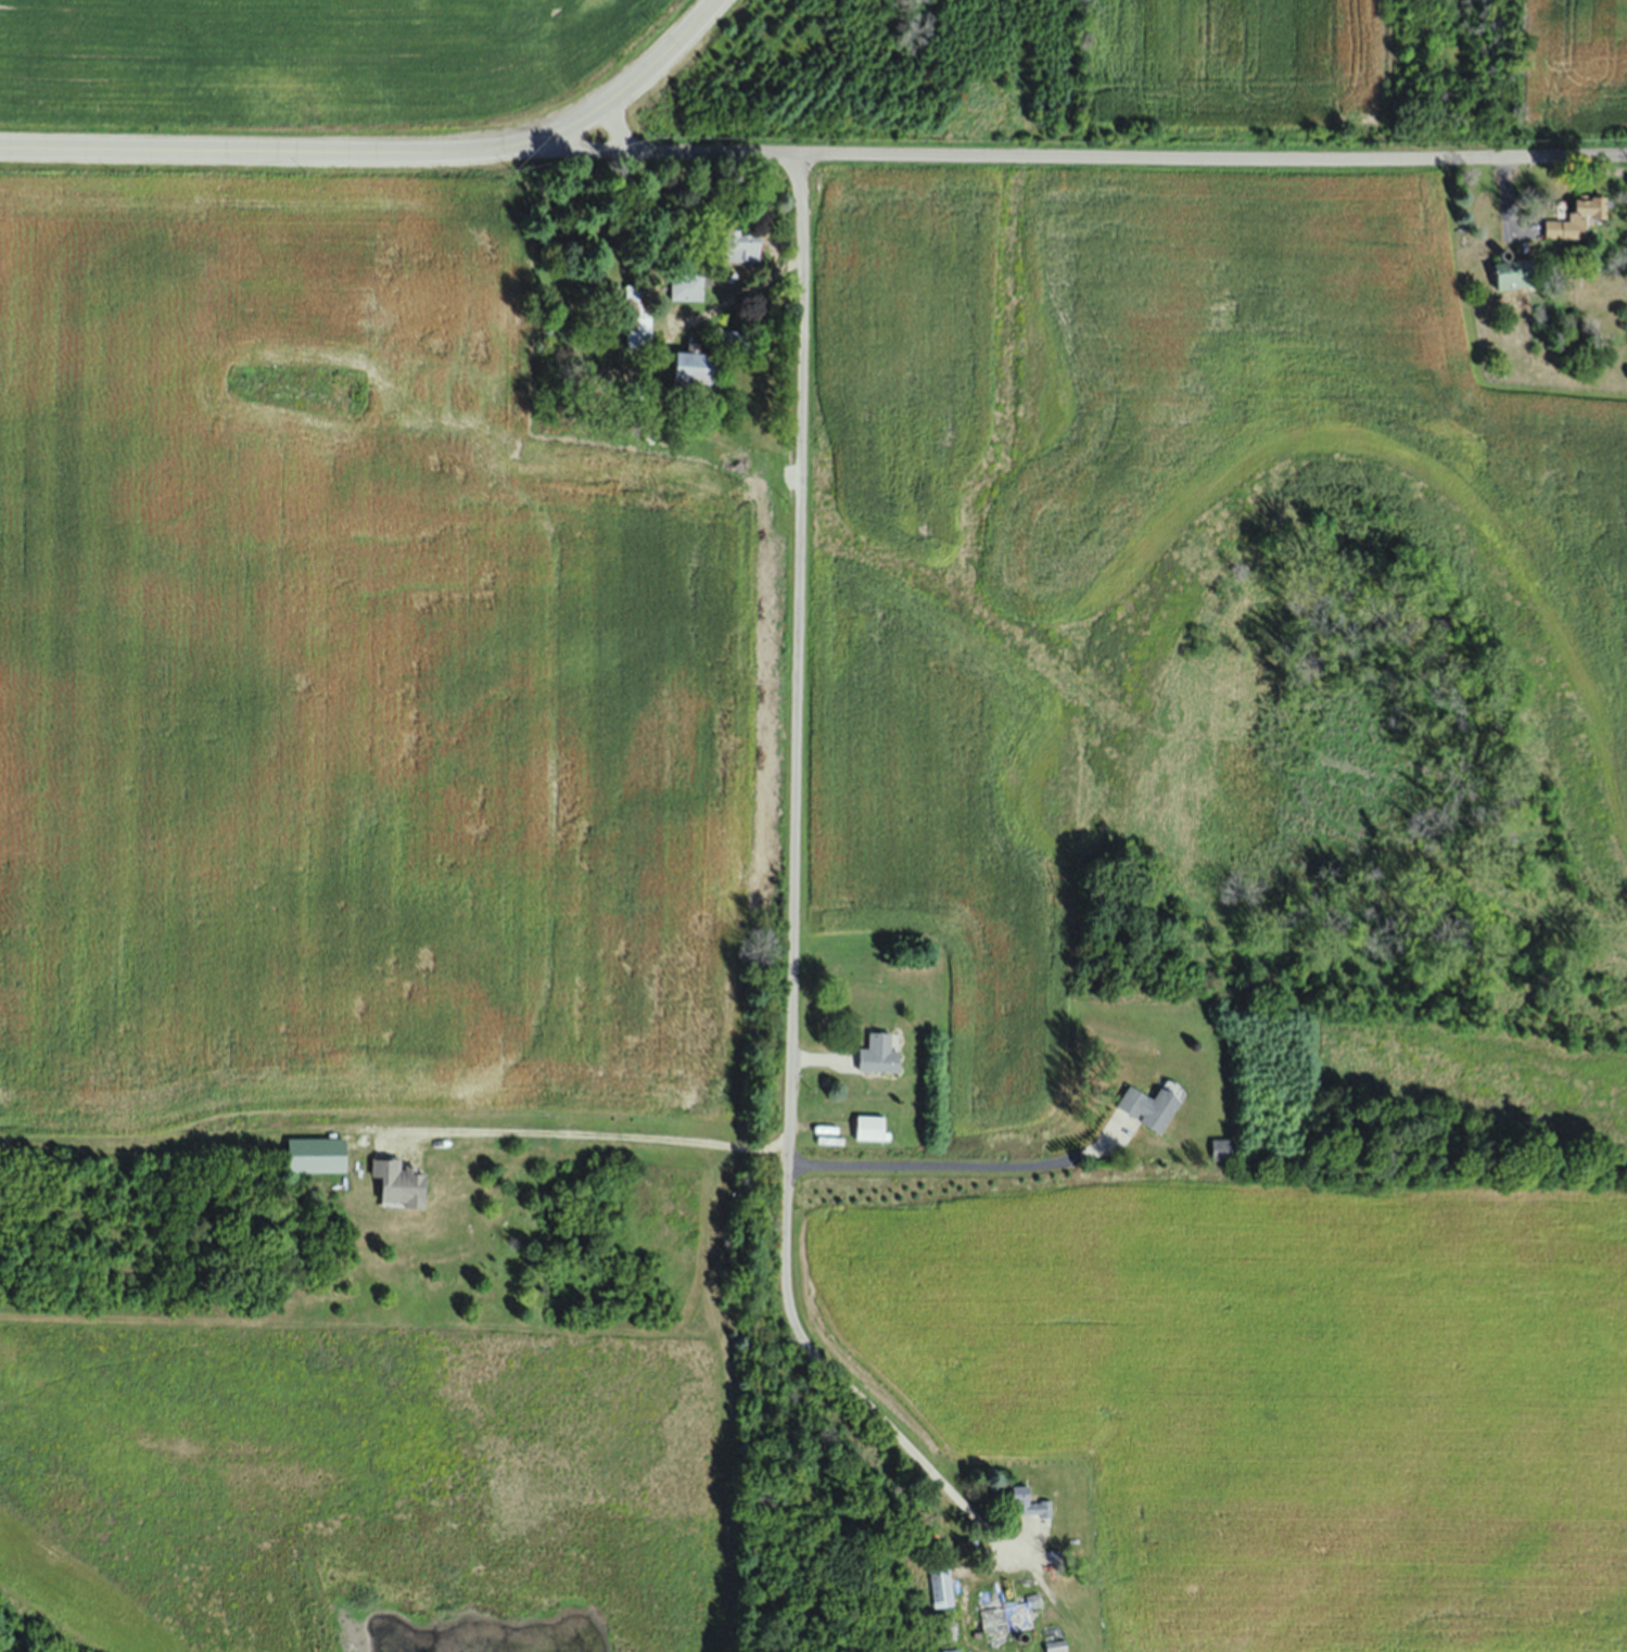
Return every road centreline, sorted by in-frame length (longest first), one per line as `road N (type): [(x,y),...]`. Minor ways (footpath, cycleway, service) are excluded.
road 1 (residential): [(802,160),(799,1322),(844,1383),(974,1512)]
road 2 (residential): [(1626,160),(514,154)]
road 3 (primary): [(0,150),(514,154),(575,127),(653,75),(722,0)]

